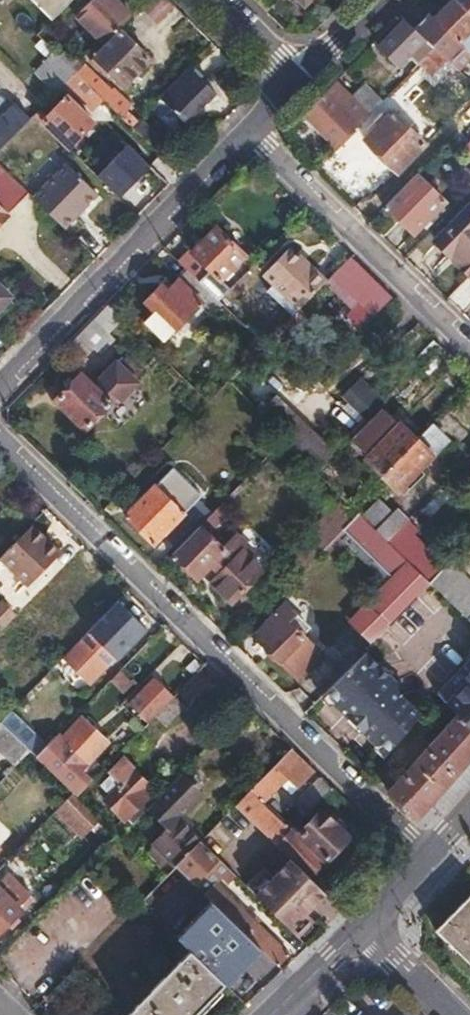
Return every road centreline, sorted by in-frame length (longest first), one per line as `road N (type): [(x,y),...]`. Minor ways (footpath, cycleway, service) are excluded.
road 1 (residential): [(0,439),(430,857)]
road 2 (residential): [(252,135),(0,389)]
road 3 (residential): [(469,344),(252,135)]
road 4 (primary): [(272,1014),(365,926)]
road 5 (residential): [(451,1014),(365,926)]

